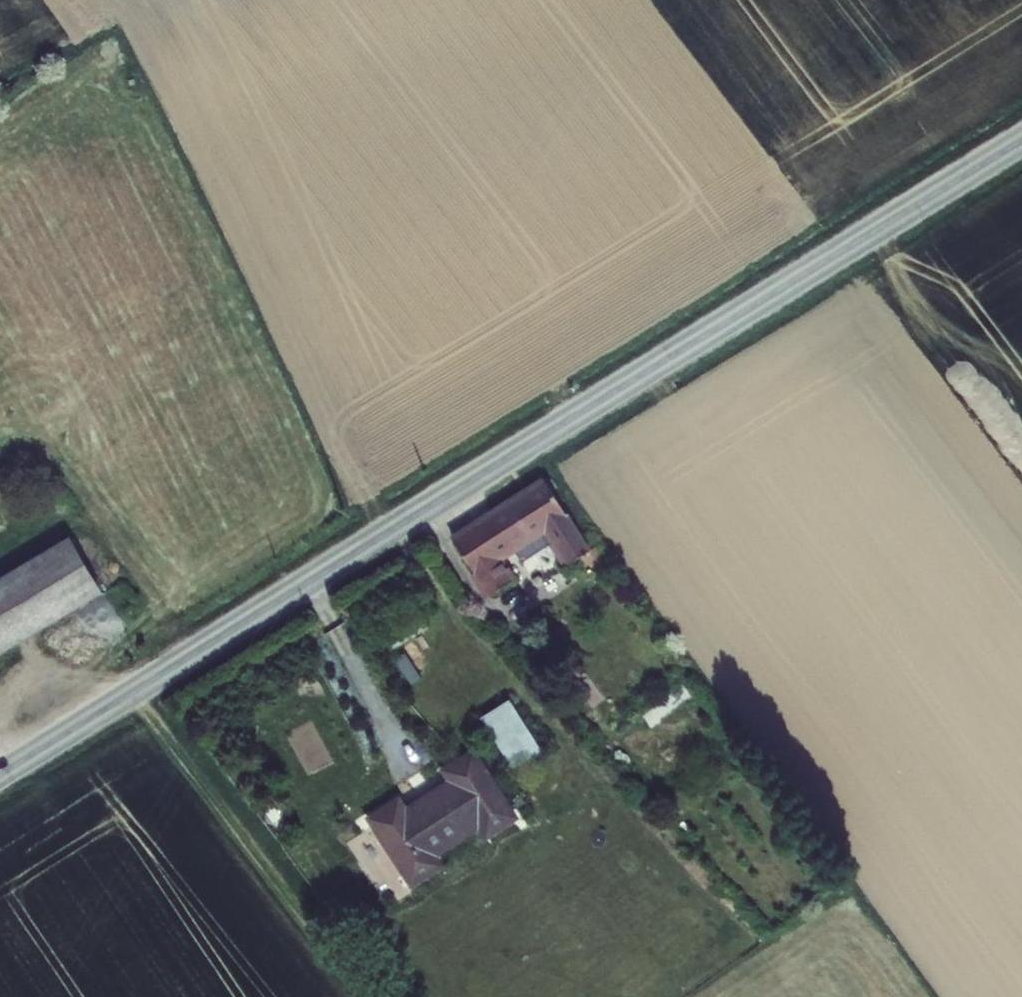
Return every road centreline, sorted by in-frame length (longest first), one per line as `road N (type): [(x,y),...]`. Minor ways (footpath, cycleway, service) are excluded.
road 1 (tertiary): [(0,776),(1021,141)]

